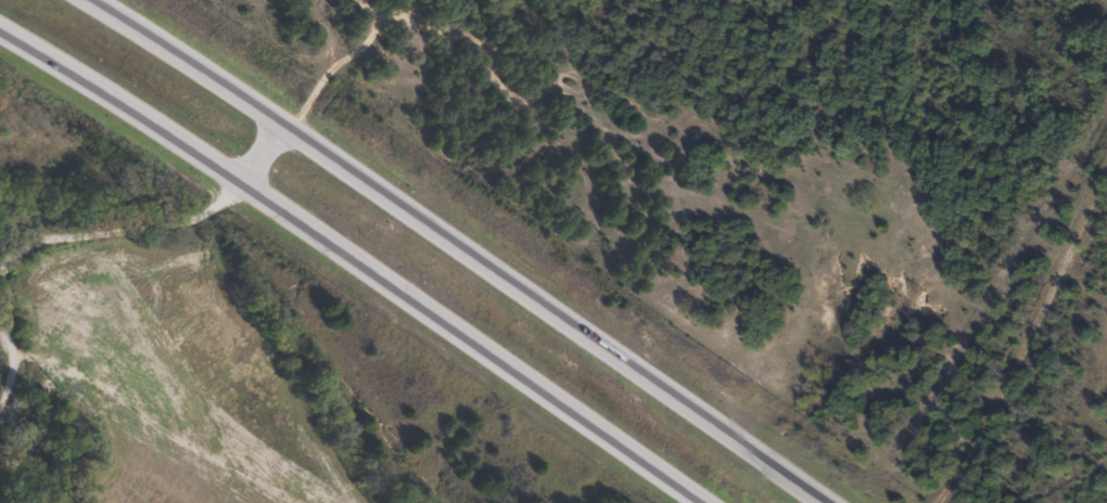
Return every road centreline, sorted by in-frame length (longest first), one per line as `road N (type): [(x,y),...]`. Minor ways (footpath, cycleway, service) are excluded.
road 1 (trunk): [(821,502),(283,132),(63,0)]
road 2 (trunk): [(0,27),(705,502)]
road 3 (residential): [(944,502),(1106,214)]
road 4 (residential): [(0,267),(142,227),(283,132)]

